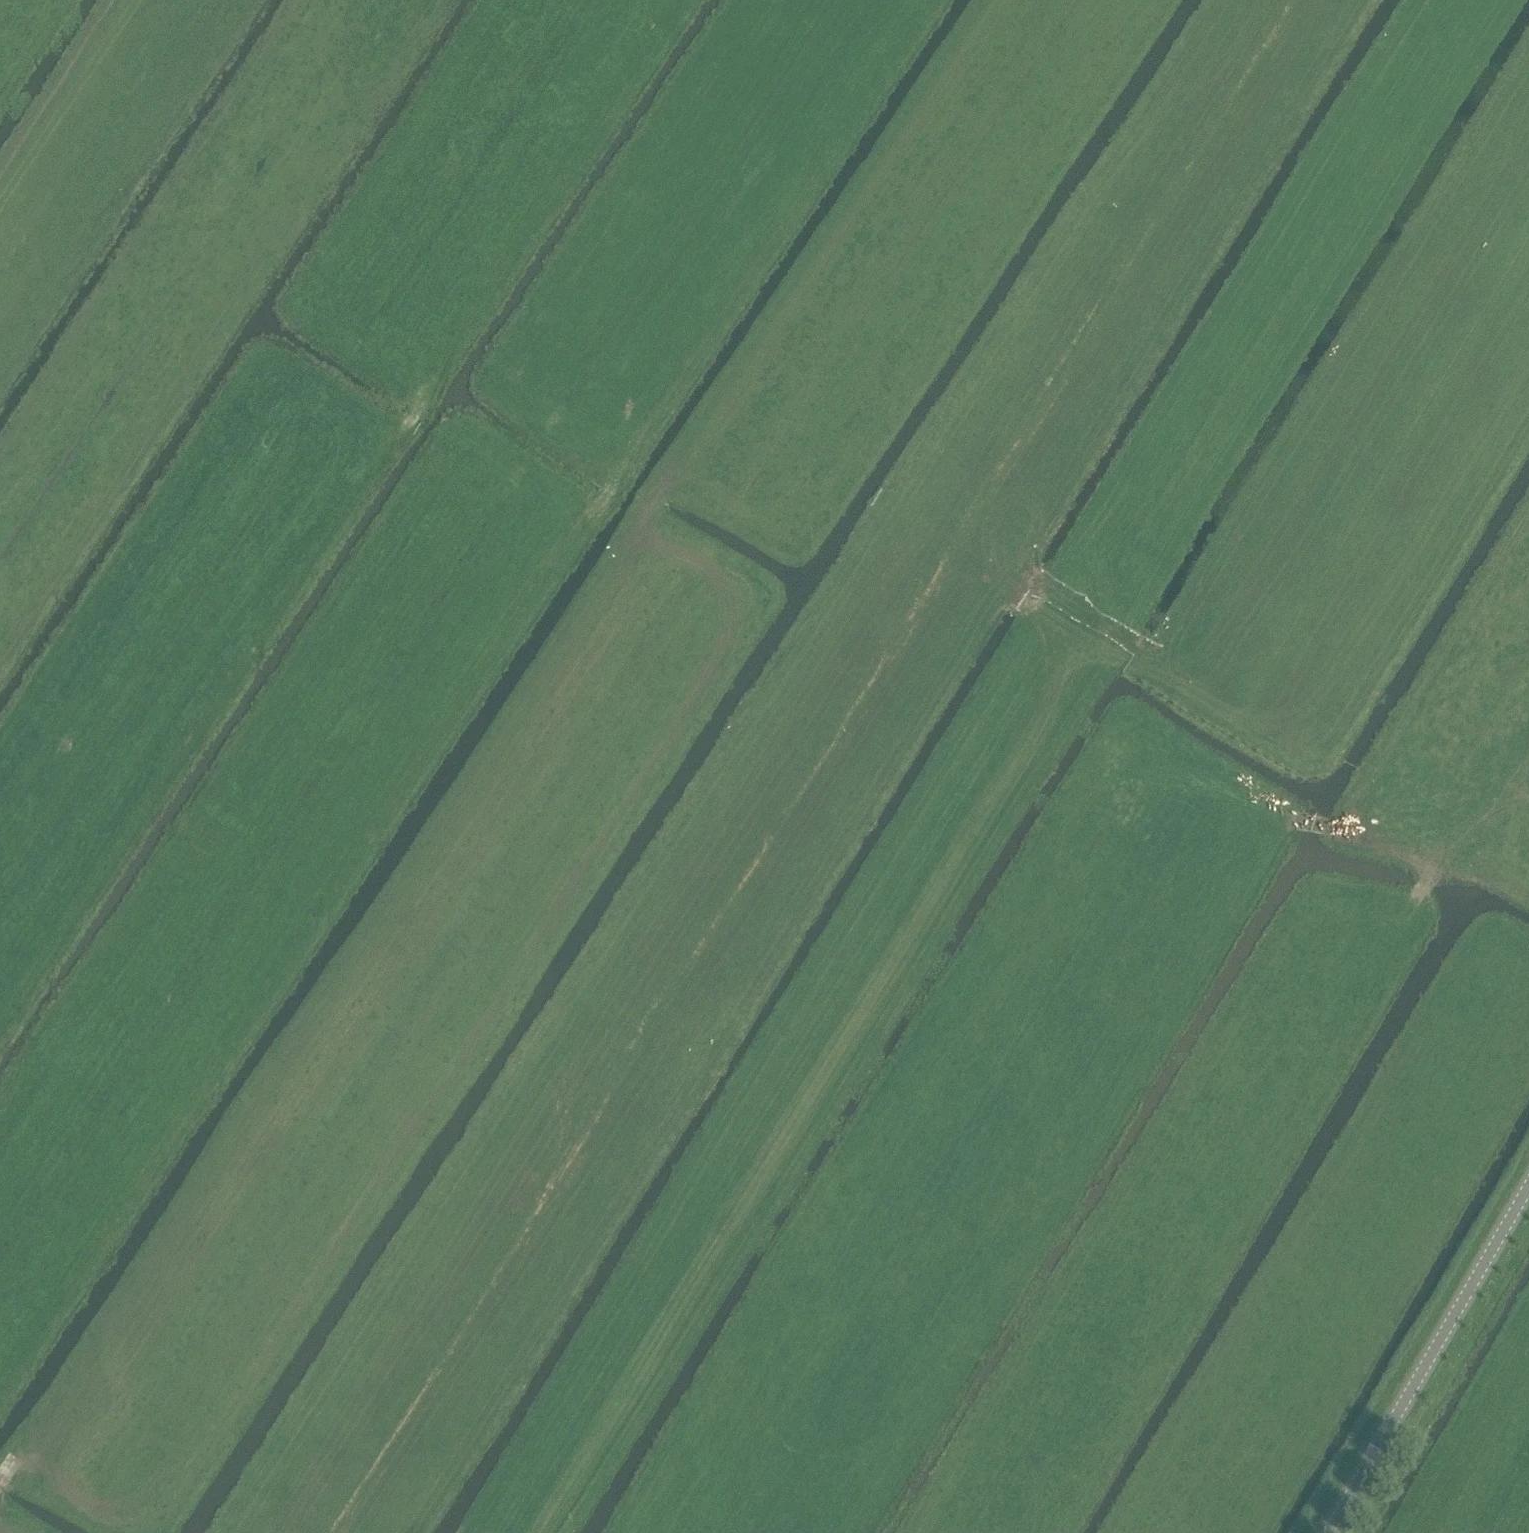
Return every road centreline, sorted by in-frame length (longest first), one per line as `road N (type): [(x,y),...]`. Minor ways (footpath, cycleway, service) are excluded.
road 1 (unclassified): [(1329,1532),(1528,1185)]
road 2 (track): [(1298,804),(1528,875)]

